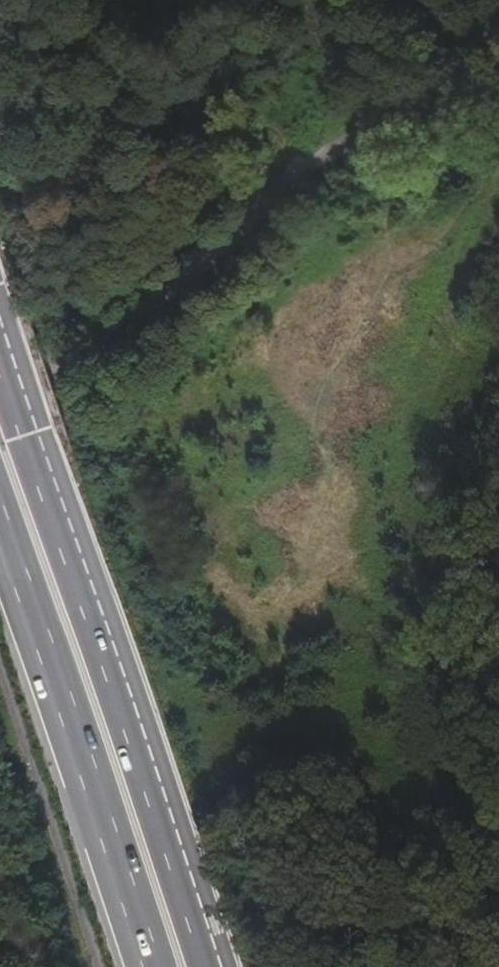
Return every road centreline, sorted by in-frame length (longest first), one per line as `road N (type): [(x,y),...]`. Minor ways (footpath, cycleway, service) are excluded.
road 1 (trunk): [(205,966),(0,351)]
road 2 (unclassified): [(0,393),(113,348),(177,300),(260,204),(350,134),(498,82)]
road 3 (trunk): [(0,511),(151,966)]

